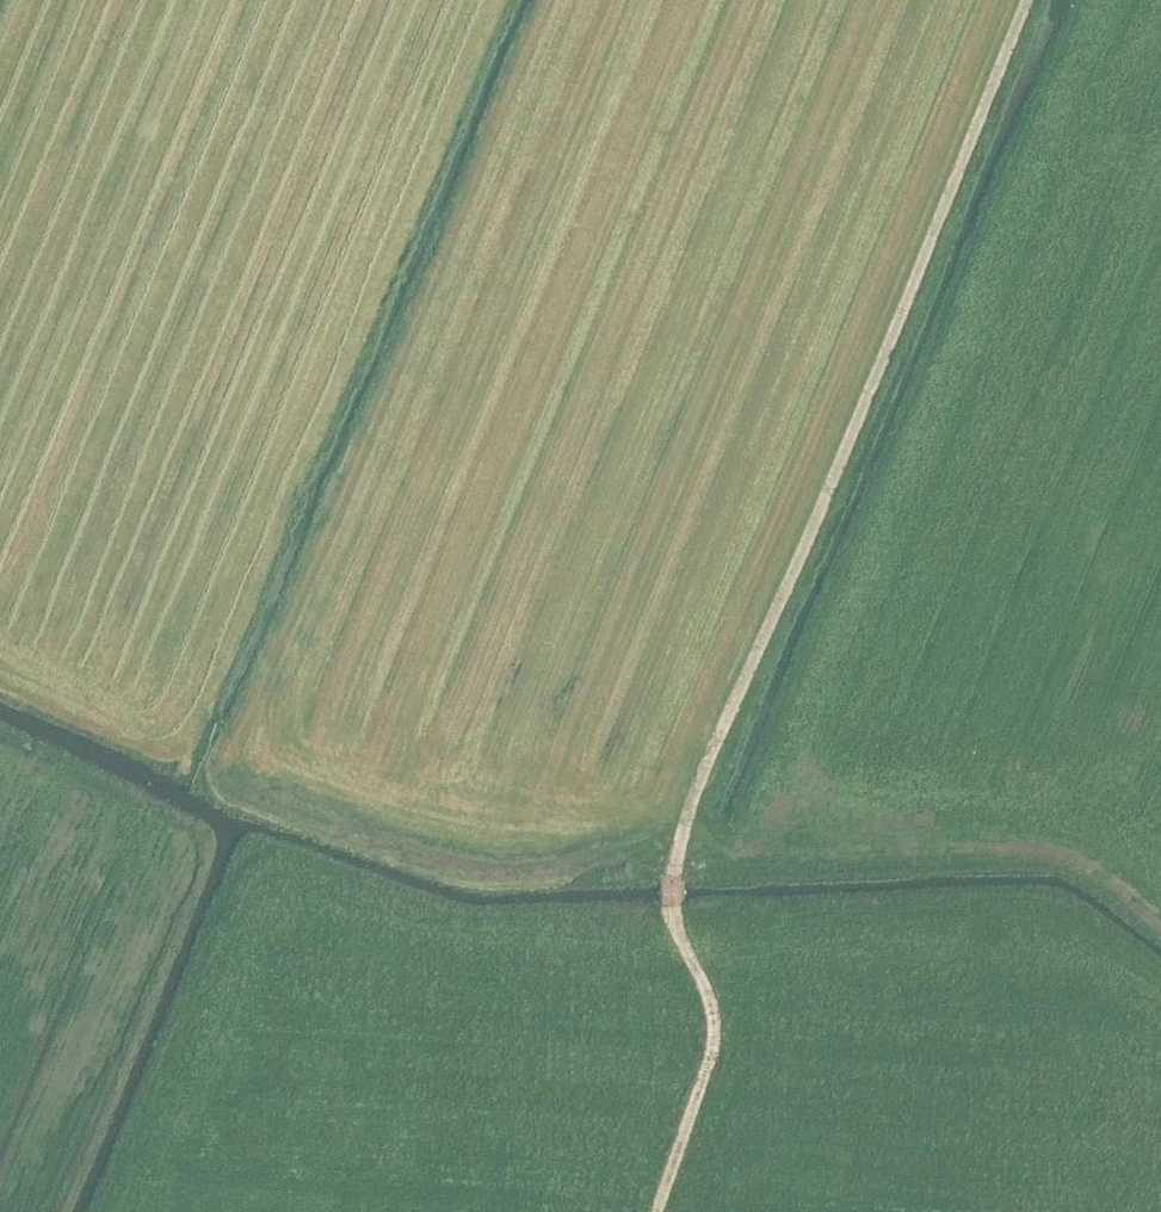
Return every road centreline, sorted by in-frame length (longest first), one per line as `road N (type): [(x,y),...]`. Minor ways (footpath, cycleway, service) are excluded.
road 1 (track): [(1034,0),(823,519),(698,786),(672,882)]
road 2 (track): [(657,1211),(716,1035),(713,1002),(674,920),(672,882)]

